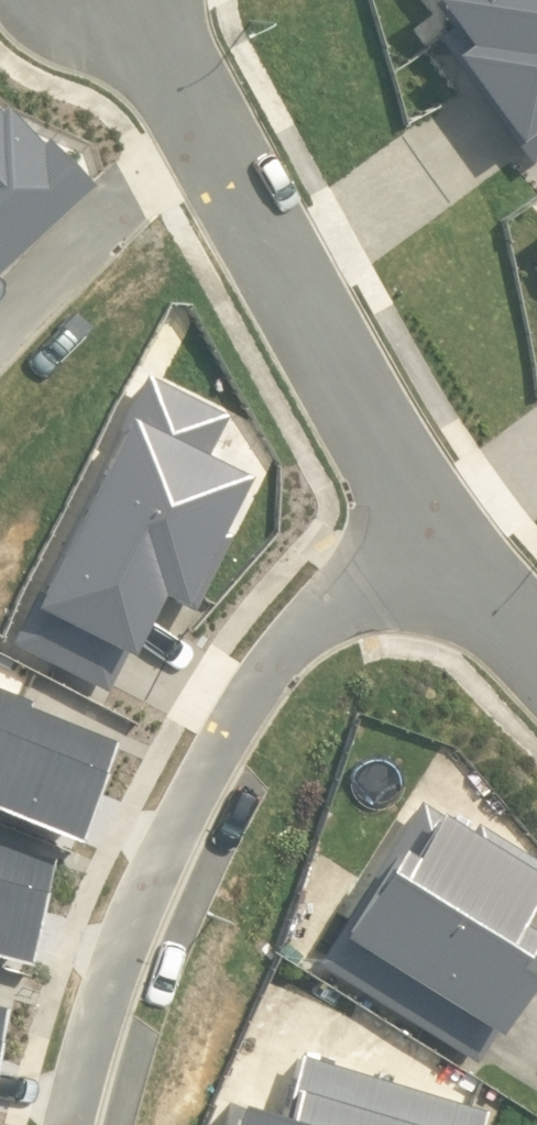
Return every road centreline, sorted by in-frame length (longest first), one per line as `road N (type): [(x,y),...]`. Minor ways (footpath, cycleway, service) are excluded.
road 1 (residential): [(85,1124),(182,861),(266,700),(414,556)]
road 2 (residential): [(195,132),(414,556)]
road 3 (residential): [(195,132),(0,338)]
road 4 (residential): [(414,556),(536,694)]
road 5 (residential): [(118,0),(195,132)]

